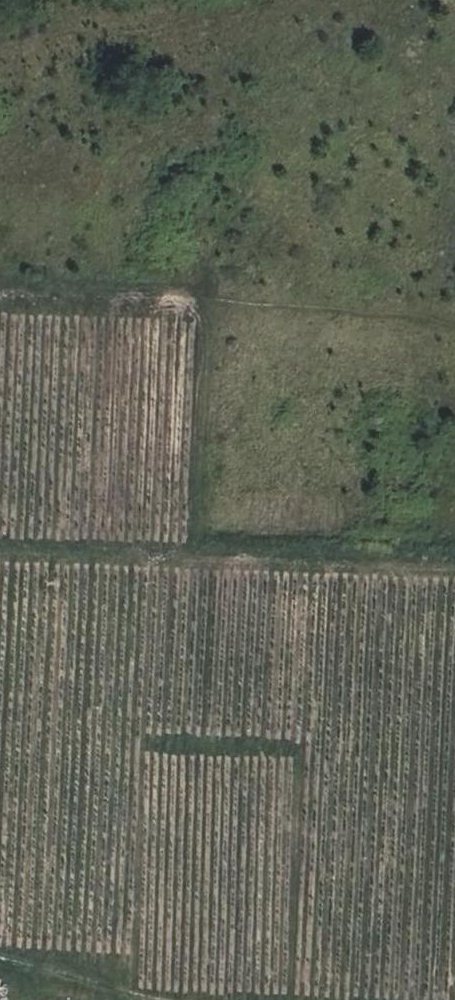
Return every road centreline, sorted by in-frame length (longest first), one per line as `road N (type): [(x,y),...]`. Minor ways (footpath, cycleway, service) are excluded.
road 1 (track): [(0,961),(136,999)]

